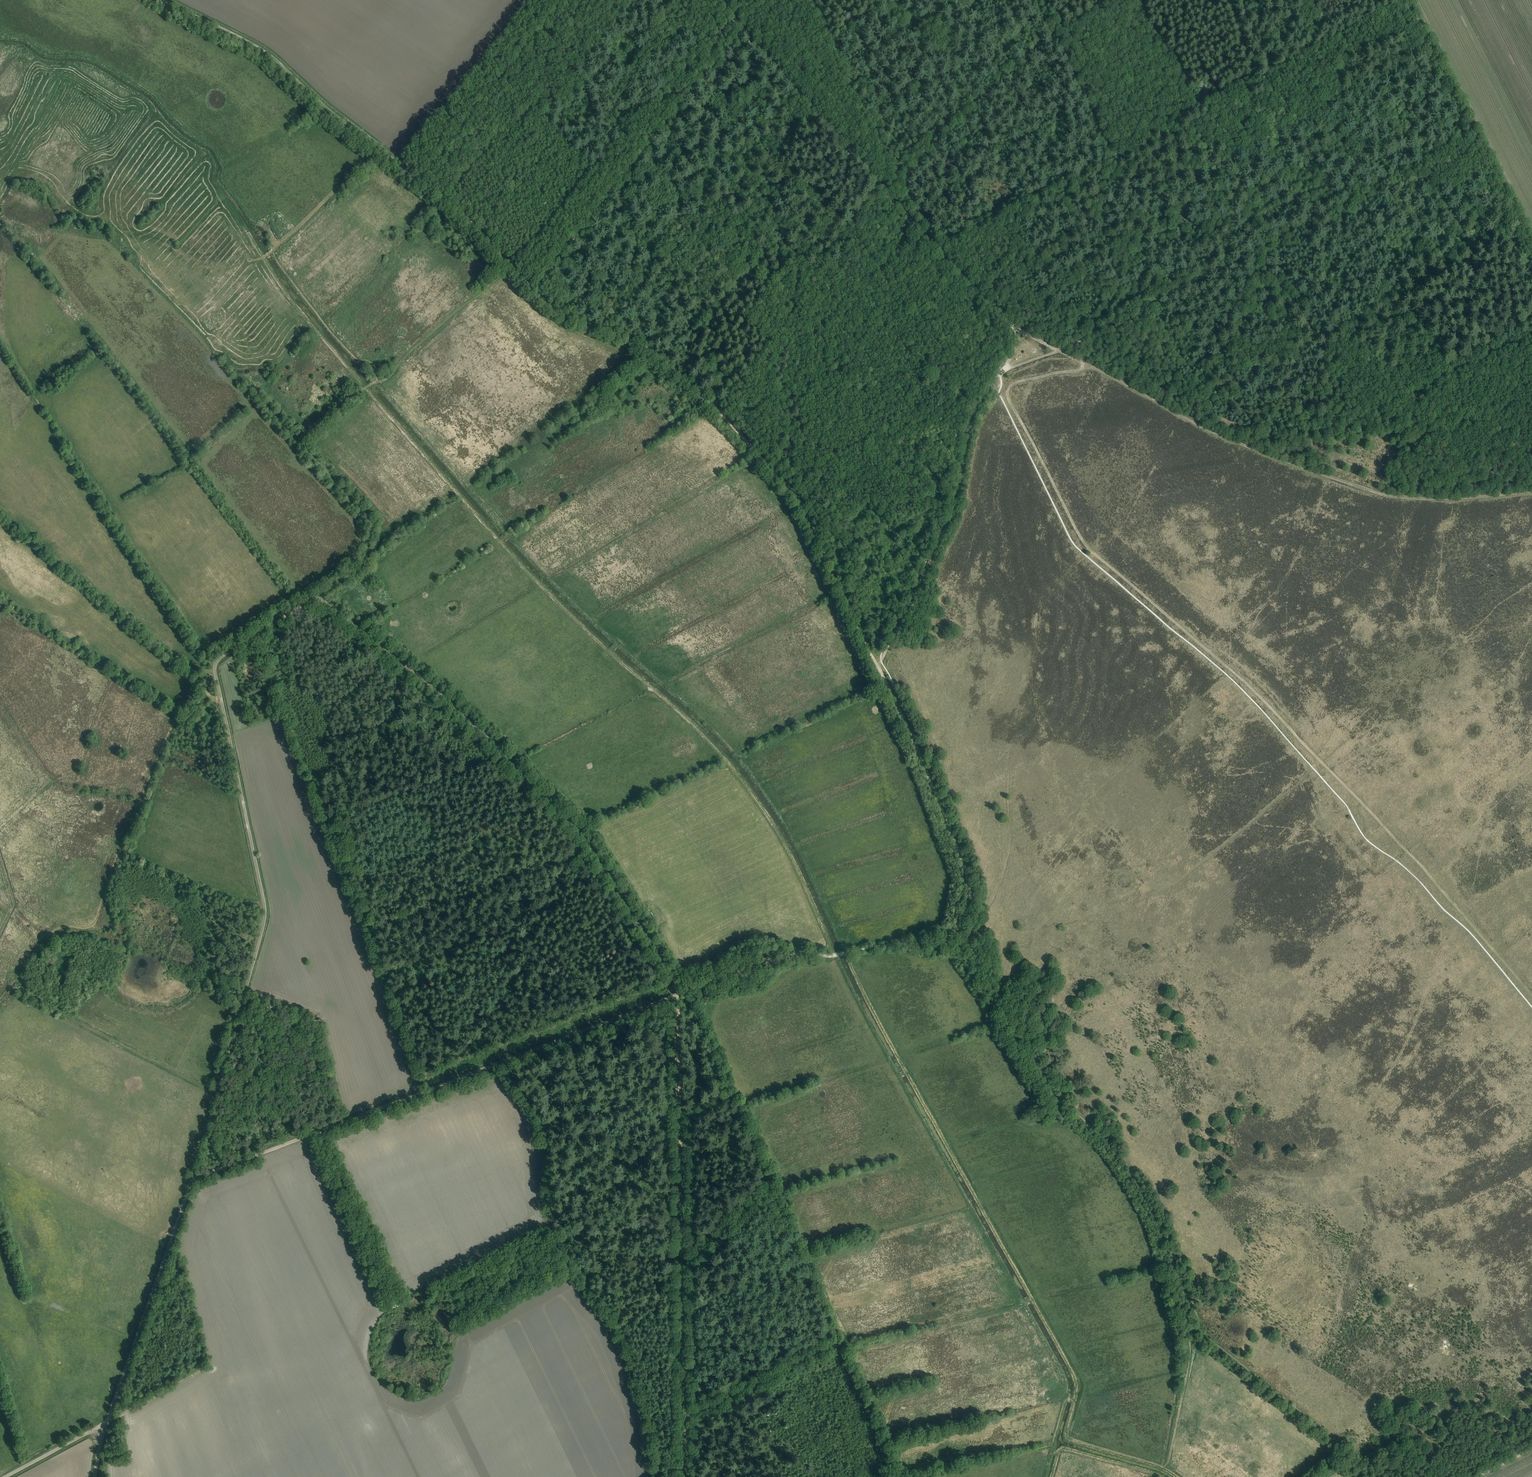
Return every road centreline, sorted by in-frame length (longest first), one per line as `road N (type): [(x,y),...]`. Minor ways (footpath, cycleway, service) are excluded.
road 1 (track): [(533,288),(559,311),(662,357),(800,500),(967,877),(969,906),(943,940)]
road 2 (track): [(1007,395),(1091,550),(1264,701),(1427,872),(1531,997)]
road 3 (track): [(835,955),(771,823),(729,764),(543,587),(365,388)]
road 4 (track): [(318,596),(215,668),(265,916),(217,1094)]
road 5 (track): [(678,994),(572,824),(449,701),(318,596)]
road 6 (track): [(193,1178),(678,994)]
road 7 (track): [(844,953),(1074,1371),(1074,1398)]
road 8 (track): [(685,1476),(678,994)]
road 9 (track): [(1084,362),(1214,434),(1367,490),(1440,499),(1531,493)]
road 10 (track): [(649,1476),(644,1431),(617,1345),(577,1289),(549,1225),(534,1127),(492,1065)]
road 11 (track): [(165,0),(271,55),(325,107),(459,207),(513,265)]
road 12 (track): [(1531,335),(1337,430),(1330,373),(1313,333),(1280,280),(1249,254)]
road 13 (track): [(95,1476),(217,1094)]
road 14 (track): [(1001,372),(1067,348),(1354,196)]
road 15 (track): [(875,663),(948,525),(969,430),(999,374)]
road 16 (track): [(718,410),(880,186)]
road 17 (track): [(1531,245),(1408,0)]
road 18 (track): [(880,186),(723,0)]
road 19 (track): [(16,978),(62,1012),(217,1094)]
road 20 (track): [(897,171),(1057,30)]
road 21 (track): [(765,0),(639,154)]
road 22 (track): [(1017,327),(880,186)]
road 23 (track): [(541,27),(419,178)]
road 24 (track): [(684,1416),(842,1335)]
road 25 (track): [(639,154),(533,288)]
road 26 (track): [(682,1262),(766,1191),(787,1226),(794,1223)]
road 27 (track): [(678,994),(800,955),(829,956)]
road 28 (track): [(1354,196),(1476,131)]
road 29 (track): [(1053,1476),(1063,1448),(1159,1476)]

